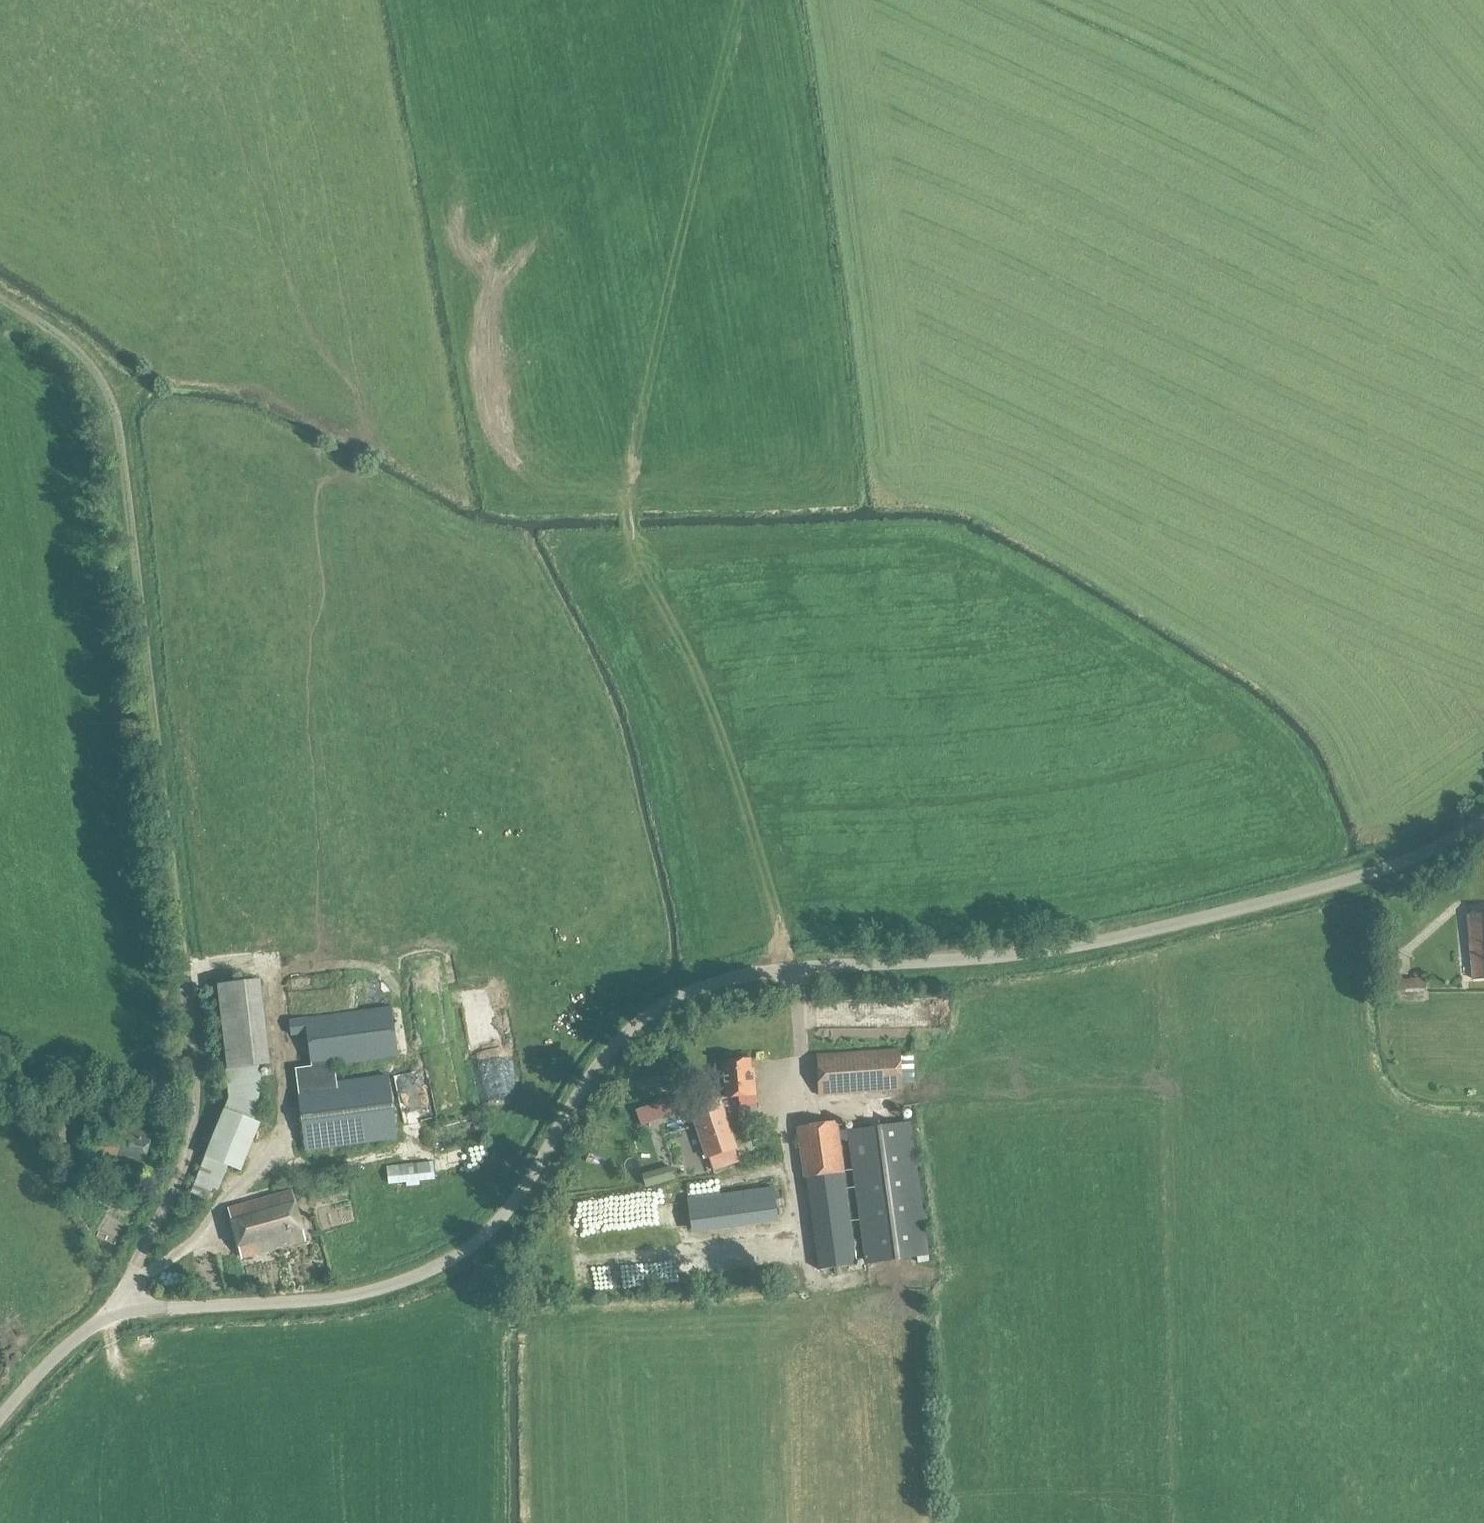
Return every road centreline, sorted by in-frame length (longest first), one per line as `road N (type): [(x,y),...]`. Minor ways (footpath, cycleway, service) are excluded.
road 1 (unclassified): [(1483,819),(1427,852),(1355,878),(1072,947),(782,970),(706,986),(661,1007),(610,1051),(518,1200),(485,1237),(444,1265),(334,1298),(116,1309)]
road 2 (track): [(747,0),(662,349),(628,545),(753,836),(779,926),(782,970)]
road 3 (track): [(184,946),(122,440)]
road 4 (unclassified): [(116,1309),(182,1165),(197,1112),(184,946)]
road 5 (track): [(122,440),(104,383),(80,346),(0,295)]
road 6 (unclassified): [(0,1417),(67,1345),(116,1309)]

